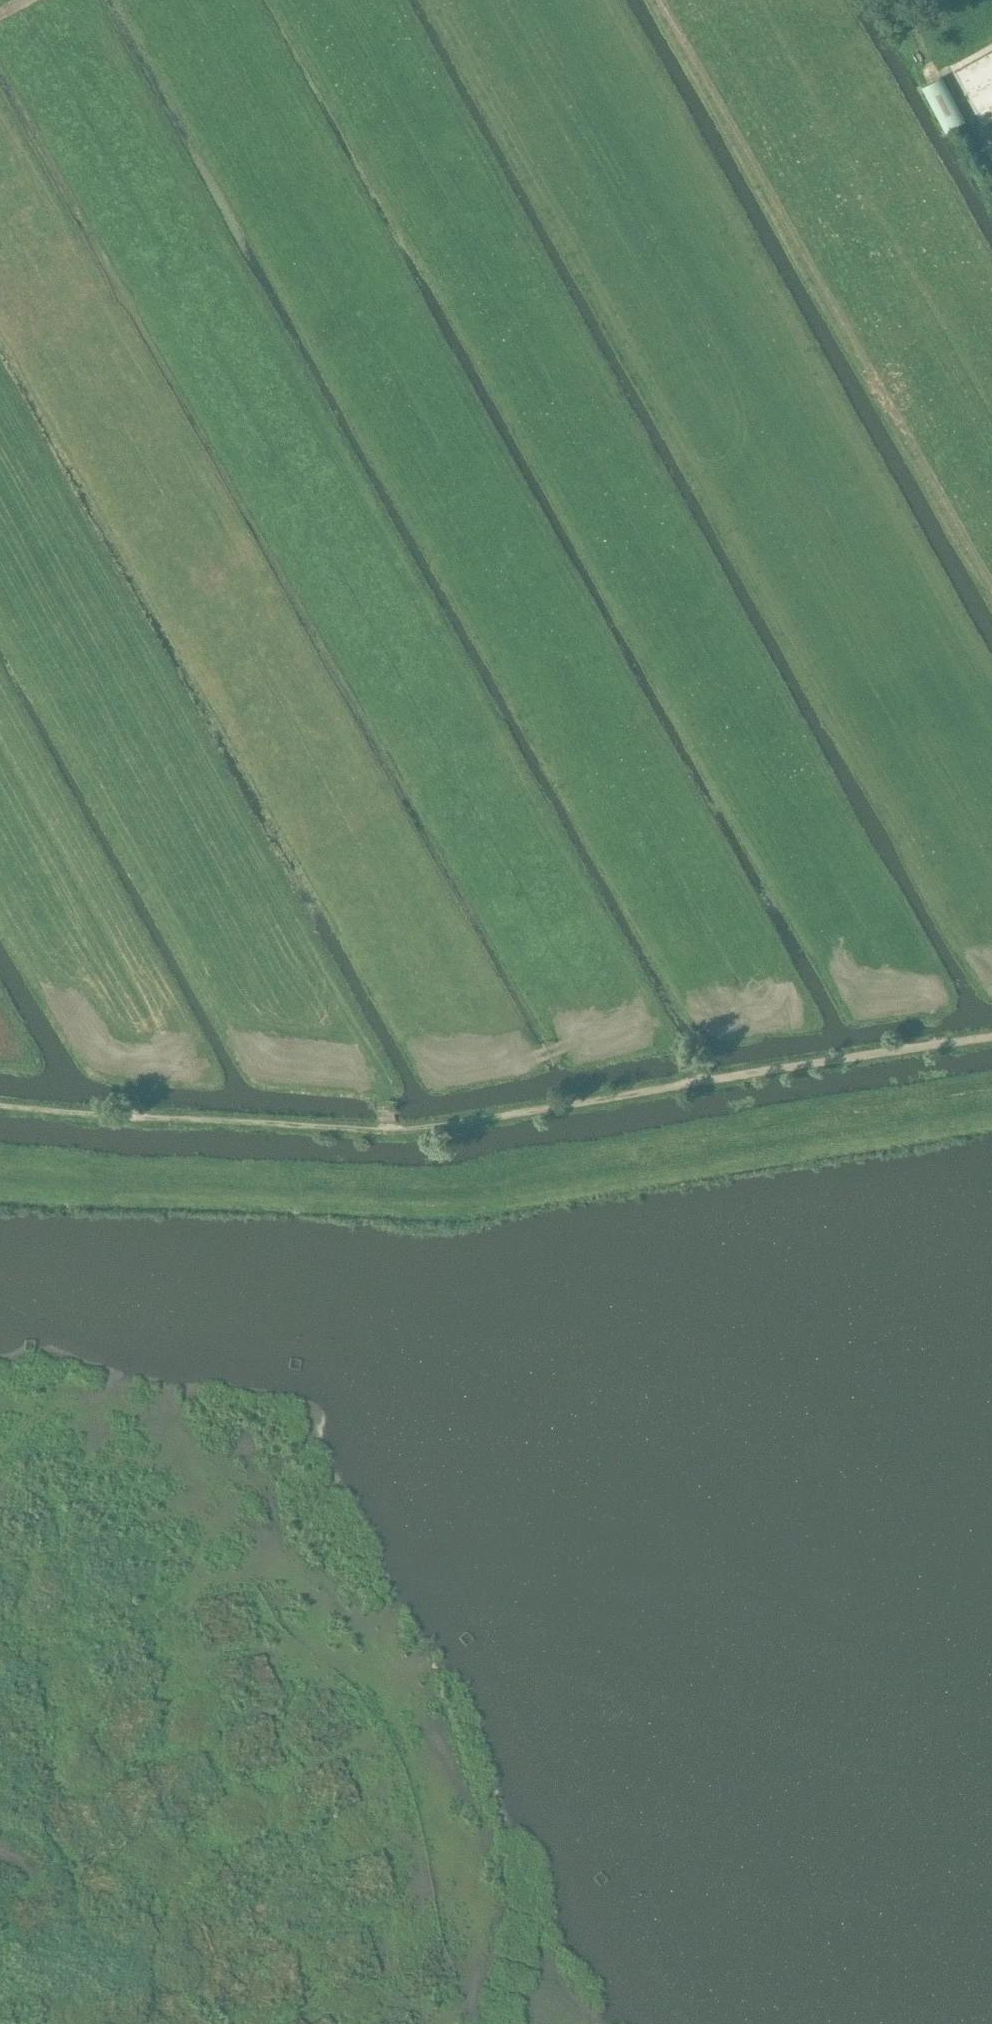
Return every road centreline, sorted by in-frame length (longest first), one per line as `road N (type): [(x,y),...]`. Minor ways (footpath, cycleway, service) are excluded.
road 1 (track): [(0,1106),(128,1119),(434,1126),(991,1038)]
road 2 (track): [(991,592),(659,0)]

